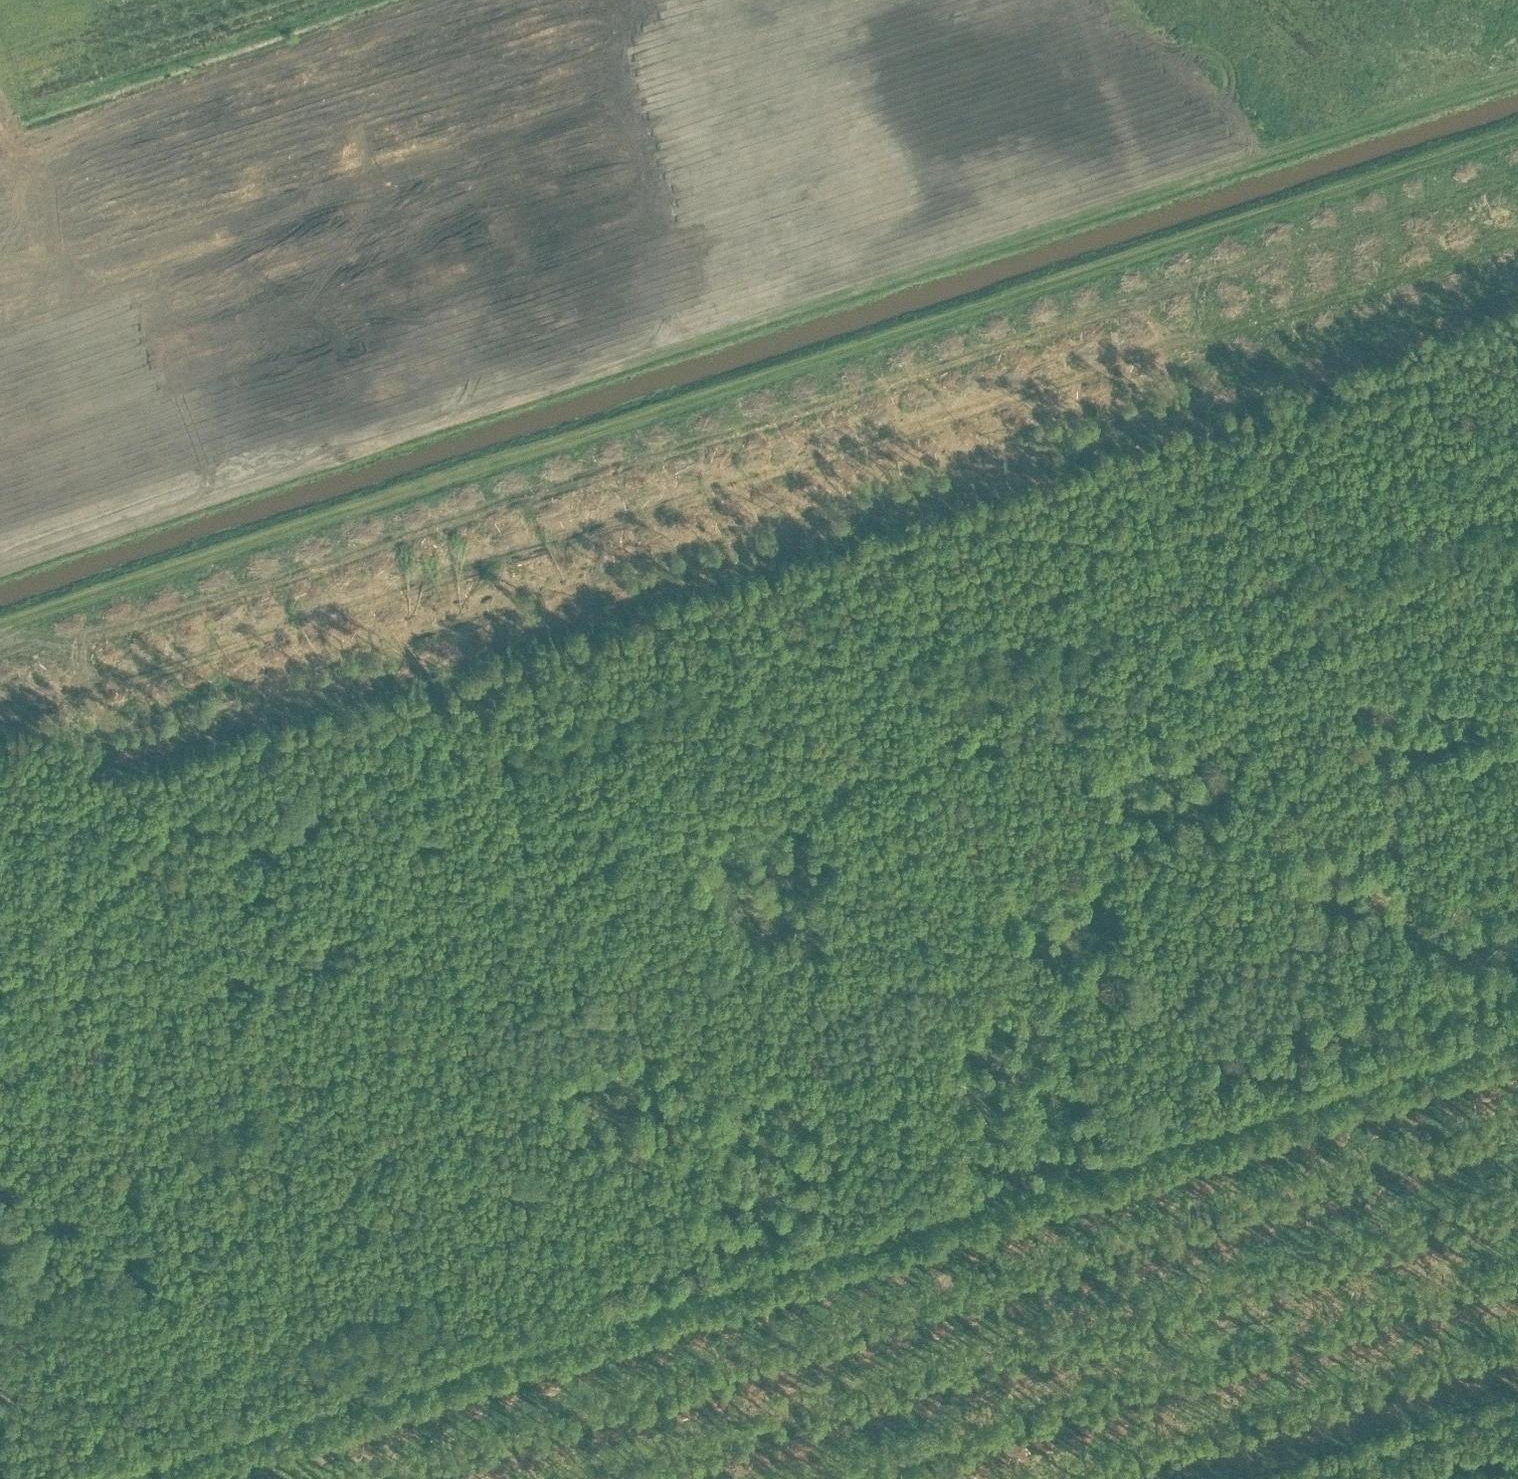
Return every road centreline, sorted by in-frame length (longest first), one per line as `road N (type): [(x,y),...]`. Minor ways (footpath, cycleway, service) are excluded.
road 1 (track): [(1356,1478),(1517,1438)]

